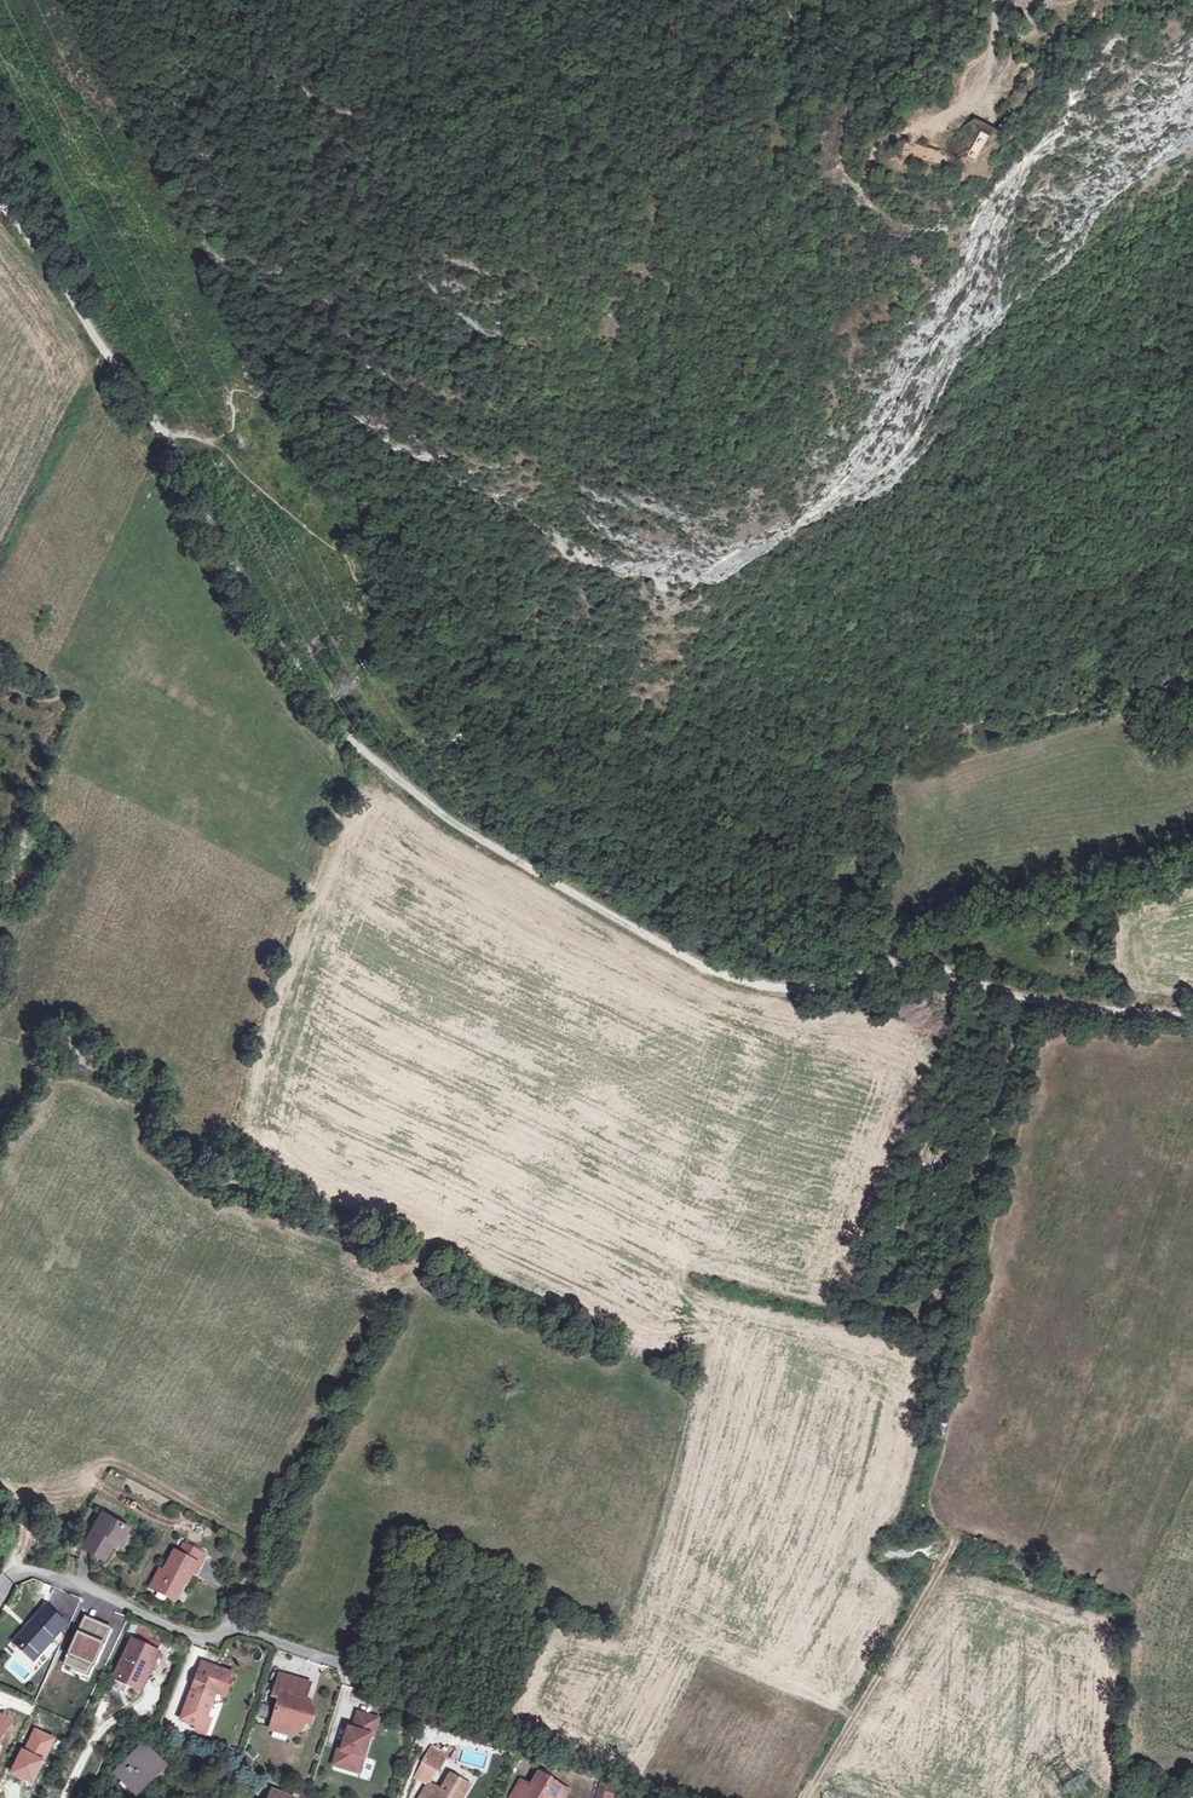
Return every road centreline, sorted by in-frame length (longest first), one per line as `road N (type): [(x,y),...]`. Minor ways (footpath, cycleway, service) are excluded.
road 1 (track): [(0,201),(164,439),(341,730),(472,834),(742,982),(791,991),(915,962),(1029,997),(1192,1014)]
road 2 (residential): [(0,1591),(8,1577),(28,1571),(202,1640),(266,1641),(339,1666)]
road 3 (track): [(807,1797),(955,1543)]
road 4 (track): [(997,0),(982,85),(966,106),(919,126)]

